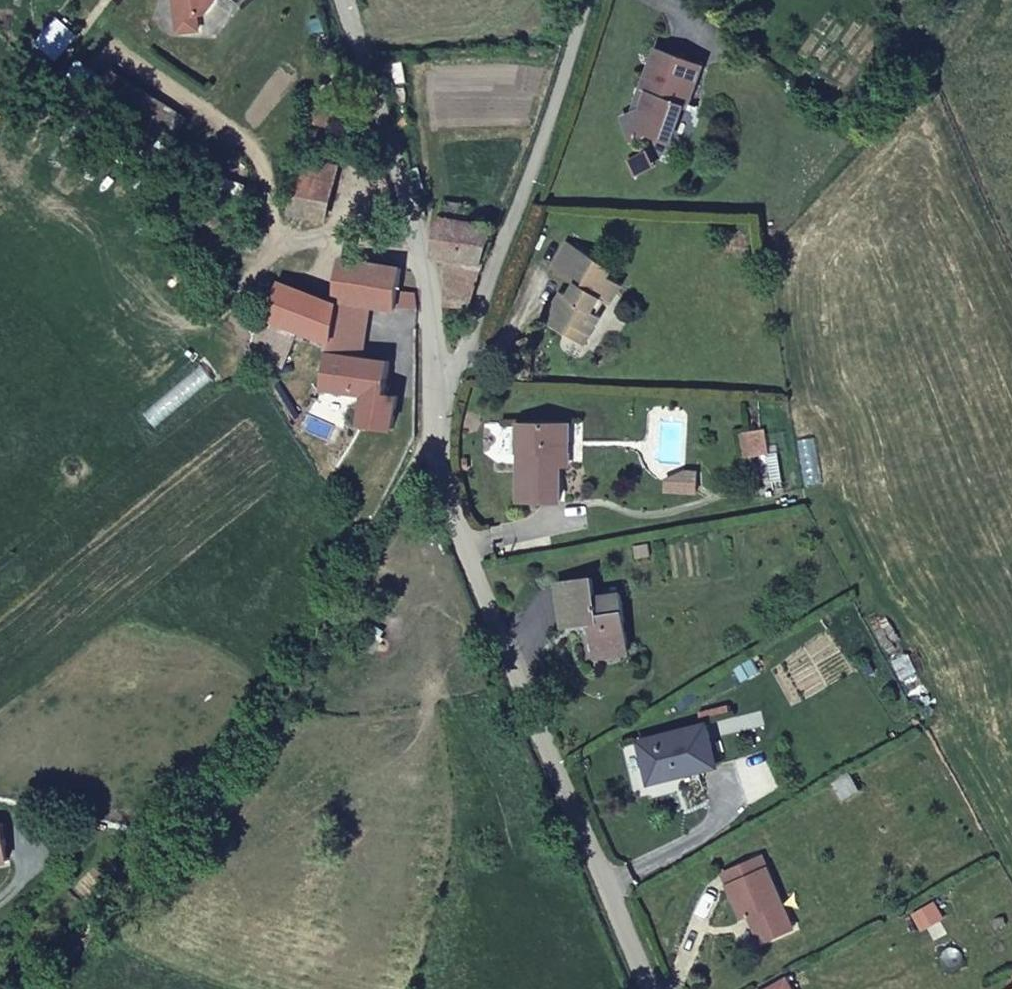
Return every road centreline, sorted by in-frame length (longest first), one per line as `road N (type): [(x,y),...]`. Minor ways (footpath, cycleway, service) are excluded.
road 1 (track): [(431,457),(263,738),(97,929),(58,988)]
road 2 (unclassified): [(431,457),(507,664),(649,988)]
road 3 (unclassified): [(600,0),(546,115),(431,457)]
road 4 (unclassified): [(334,0),(364,65),(431,274),(431,457)]

